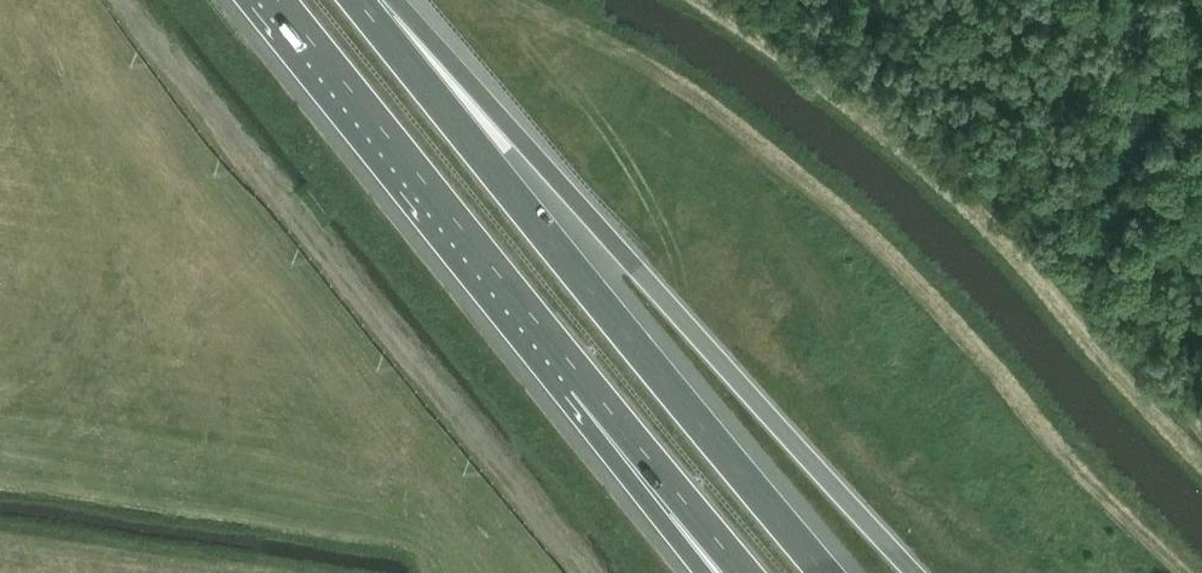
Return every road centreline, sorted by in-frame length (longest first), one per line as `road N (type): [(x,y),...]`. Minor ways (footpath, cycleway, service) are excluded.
road 1 (motorway): [(915,572),(521,139),(367,0)]
road 2 (motorway): [(828,572),(360,0)]
road 3 (motorway): [(280,0),(584,374)]
road 4 (motorway): [(584,374),(747,572)]
road 5 (motorway): [(584,374),(722,572)]

